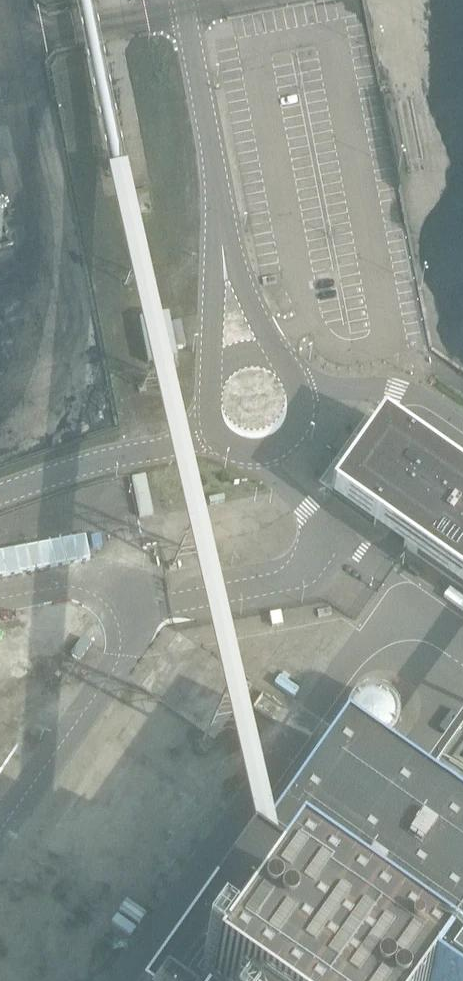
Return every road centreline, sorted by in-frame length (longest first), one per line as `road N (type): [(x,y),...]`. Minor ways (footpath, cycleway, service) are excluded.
road 1 (unclassified): [(222,225),(184,0)]
road 2 (unclassified): [(214,426),(0,495)]
road 3 (unclassified): [(214,426),(233,444),(259,450),(289,436),(299,421),(300,388),(275,360)]
road 4 (unclassified): [(222,225),(216,376)]
road 5 (unclassified): [(275,360),(222,225)]

